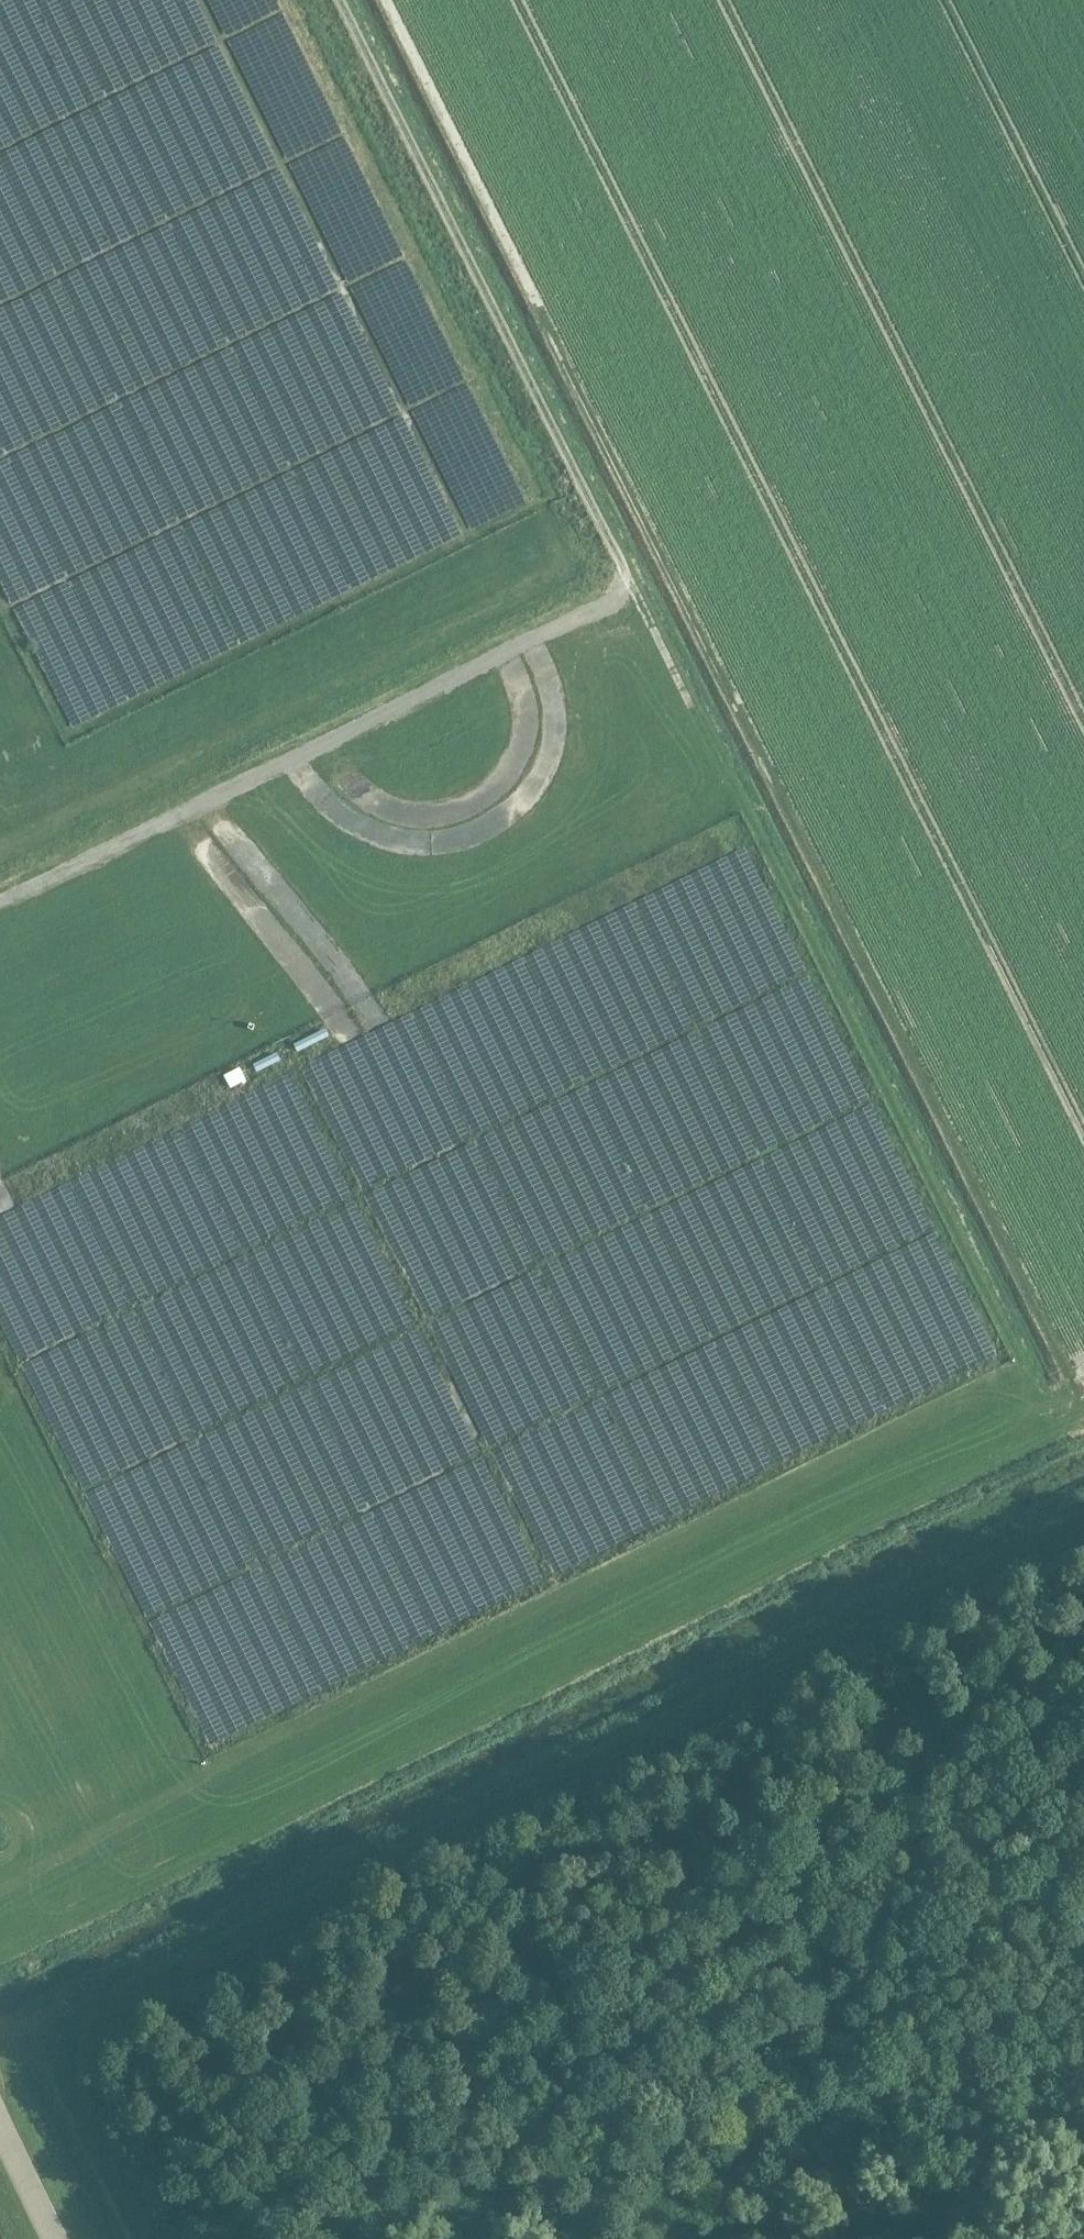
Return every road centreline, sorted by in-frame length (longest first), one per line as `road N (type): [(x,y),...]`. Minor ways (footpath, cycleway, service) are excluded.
road 1 (unclassified): [(57,2238),(0,2126)]

